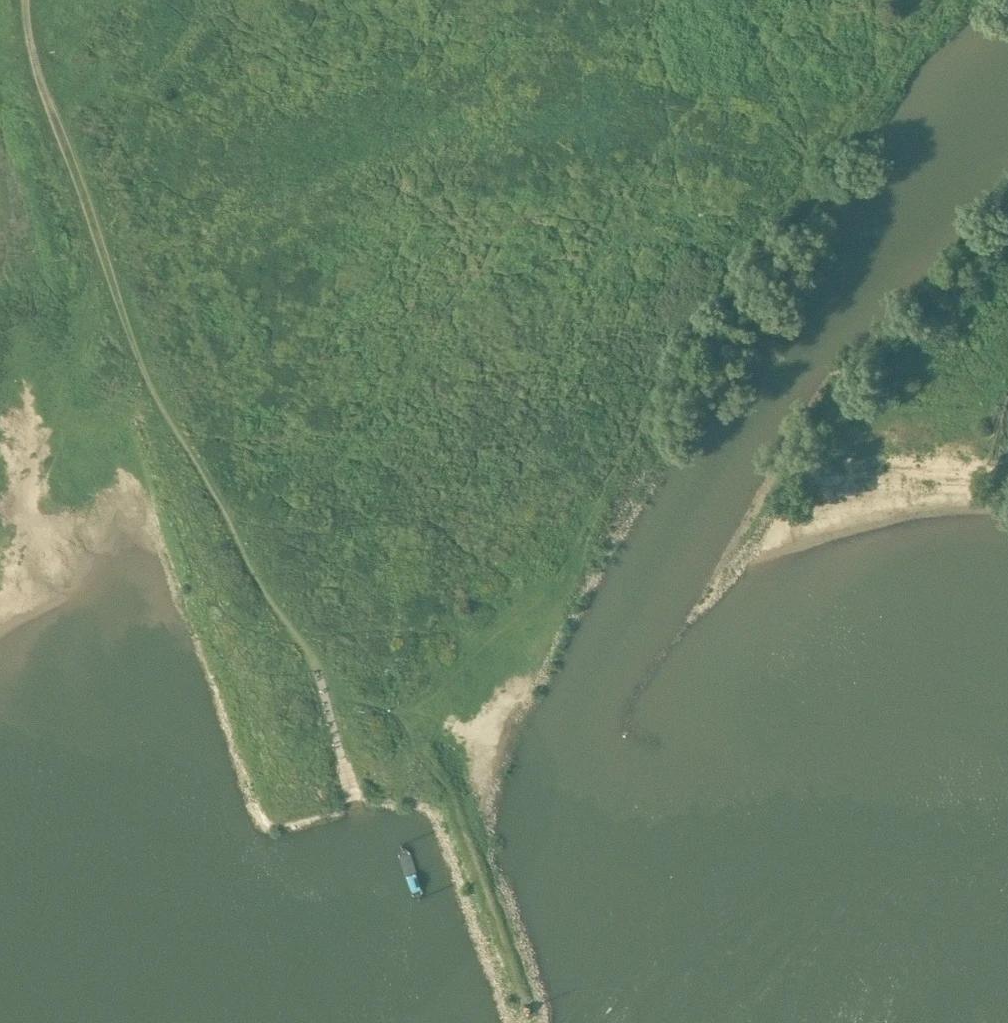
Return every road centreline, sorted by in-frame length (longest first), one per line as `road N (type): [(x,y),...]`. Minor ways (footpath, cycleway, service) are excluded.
road 1 (track): [(317,673),(139,365),(28,32),(26,0)]
road 2 (track): [(356,814),(317,673)]

